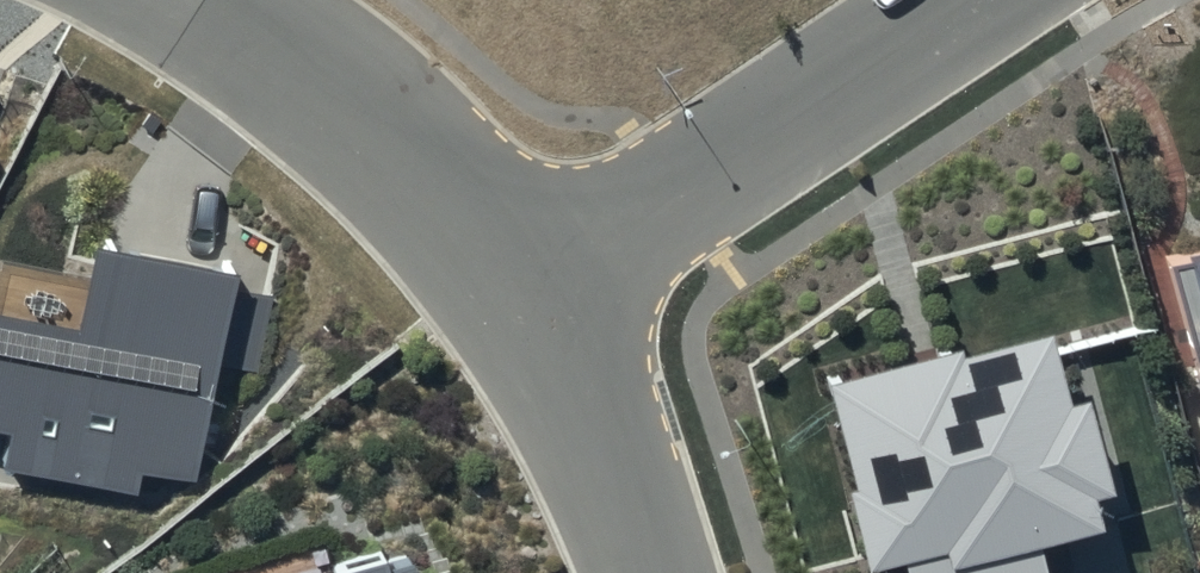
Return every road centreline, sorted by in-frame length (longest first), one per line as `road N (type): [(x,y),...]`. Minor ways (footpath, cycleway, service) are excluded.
road 1 (residential): [(978,0),(542,290)]
road 2 (residential): [(220,0),(337,78),(453,184),(542,290)]
road 3 (residential): [(542,290),(594,409),(646,572)]

